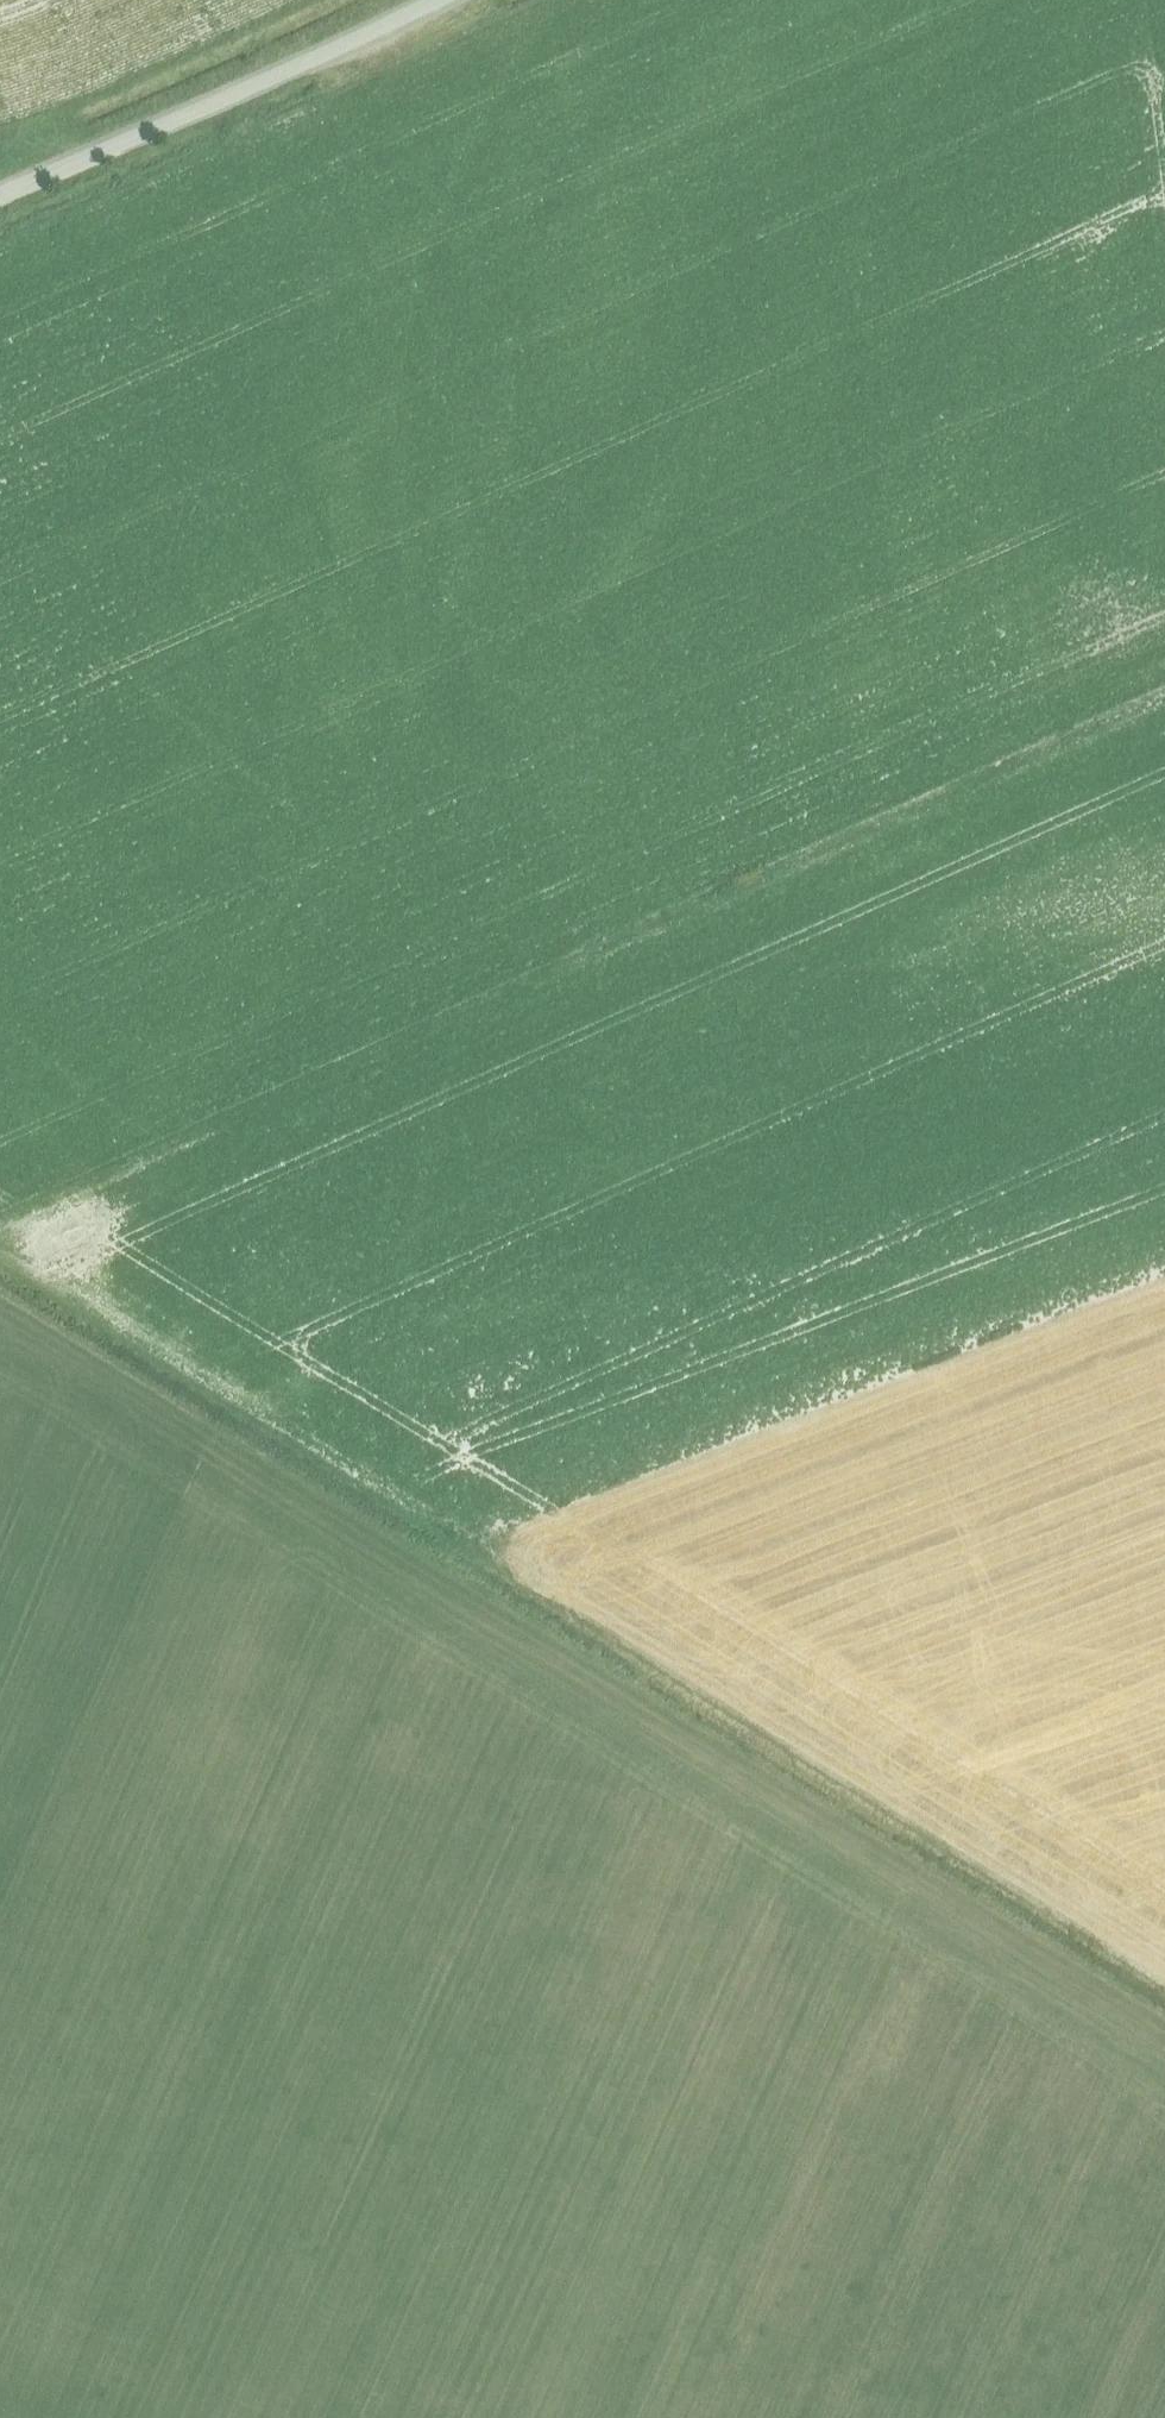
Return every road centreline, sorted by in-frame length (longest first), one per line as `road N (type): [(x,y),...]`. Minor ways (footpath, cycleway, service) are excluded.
road 1 (unclassified): [(0,202),(447,0)]

